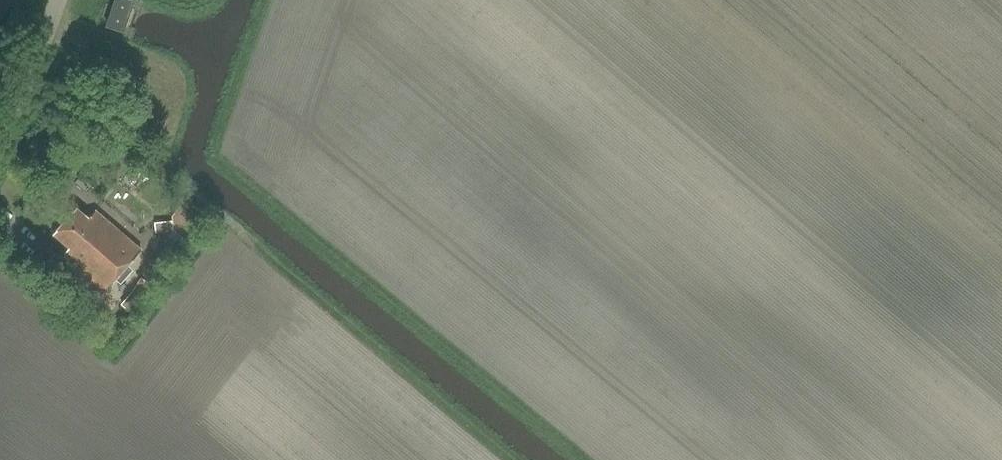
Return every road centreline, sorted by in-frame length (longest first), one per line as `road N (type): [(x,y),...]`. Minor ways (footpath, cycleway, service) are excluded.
road 1 (unclassified): [(0,131),(55,0)]

